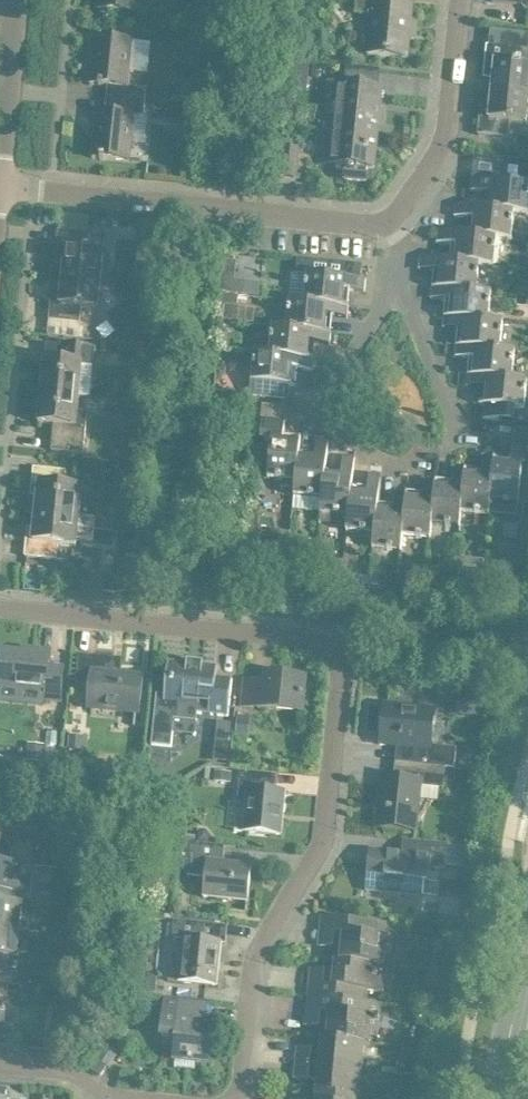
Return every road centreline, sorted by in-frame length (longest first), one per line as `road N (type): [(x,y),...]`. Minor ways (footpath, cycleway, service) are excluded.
road 1 (residential): [(232,1098),(245,1074),(256,961),(328,842),(338,644),(0,606)]
road 2 (residential): [(0,187),(387,226)]
road 3 (residential): [(396,332),(433,364),(449,400),(450,443),(433,455),(392,462),(351,450),(337,435),(328,395),(339,368),(363,349)]
road 4 (residential): [(387,226),(447,135),(460,0)]
road 5 (residential): [(0,160),(16,0)]
road 6 (tertiary): [(497,1098),(527,953)]

